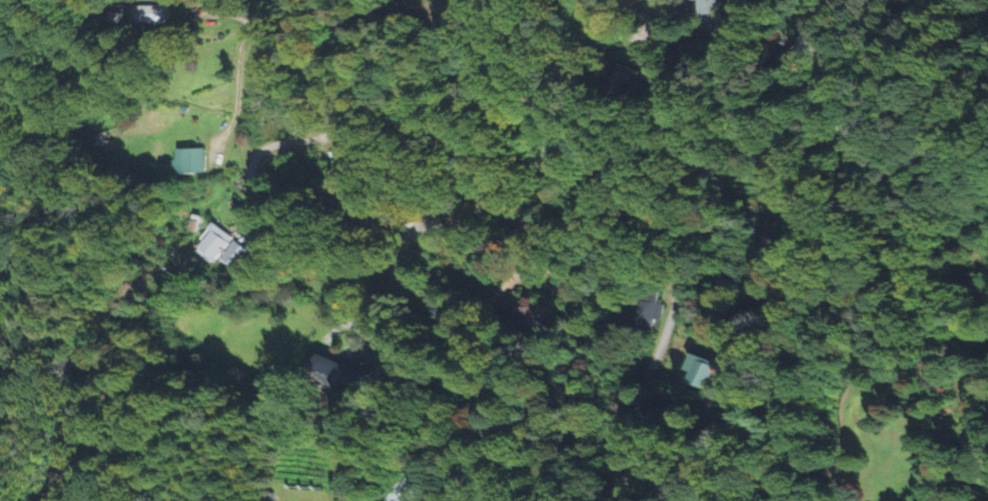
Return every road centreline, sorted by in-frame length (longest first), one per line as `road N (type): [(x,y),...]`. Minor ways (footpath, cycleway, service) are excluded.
road 1 (residential): [(799,500),(799,381),(849,305),(857,253),(857,154),(833,94),(834,67),(858,37),(932,0)]
road 2 (residential): [(579,54),(608,37),(638,40),(697,120),(716,172),(715,238),(650,363),(610,500)]
road 3 (residential): [(702,500),(755,276),(761,151),(734,77),(737,53)]
road 4 (residential): [(529,218),(495,206),(448,144),(364,78),(329,0)]
road 5 (residential): [(458,500),(516,245),(529,218)]
road 6 (residential): [(245,227),(256,154),(322,129),(298,0)]
road 7 (residential): [(529,218),(557,98),(579,54)]

